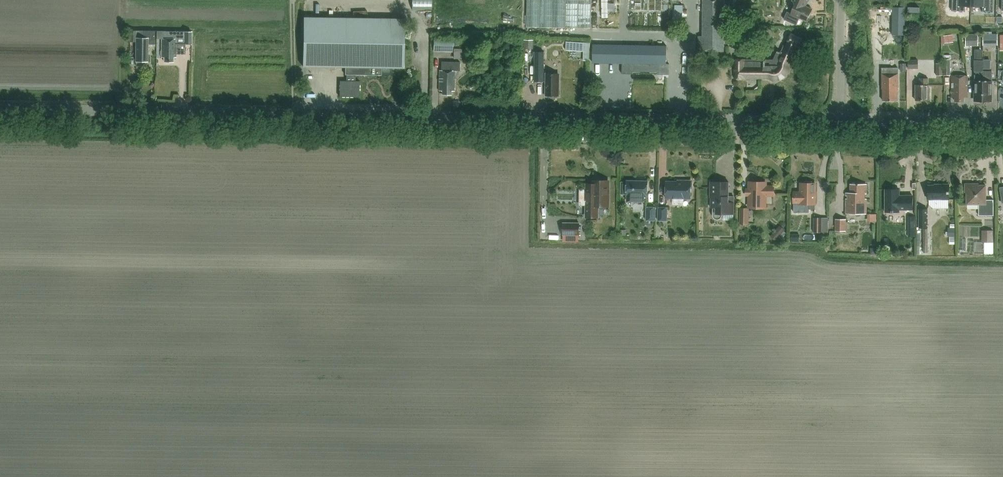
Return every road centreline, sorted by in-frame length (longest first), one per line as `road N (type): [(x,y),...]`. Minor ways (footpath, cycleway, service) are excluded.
road 1 (tertiary): [(839,123),(0,107)]
road 2 (tertiary): [(1002,125),(839,123)]
road 3 (residential): [(841,0),(839,123)]

